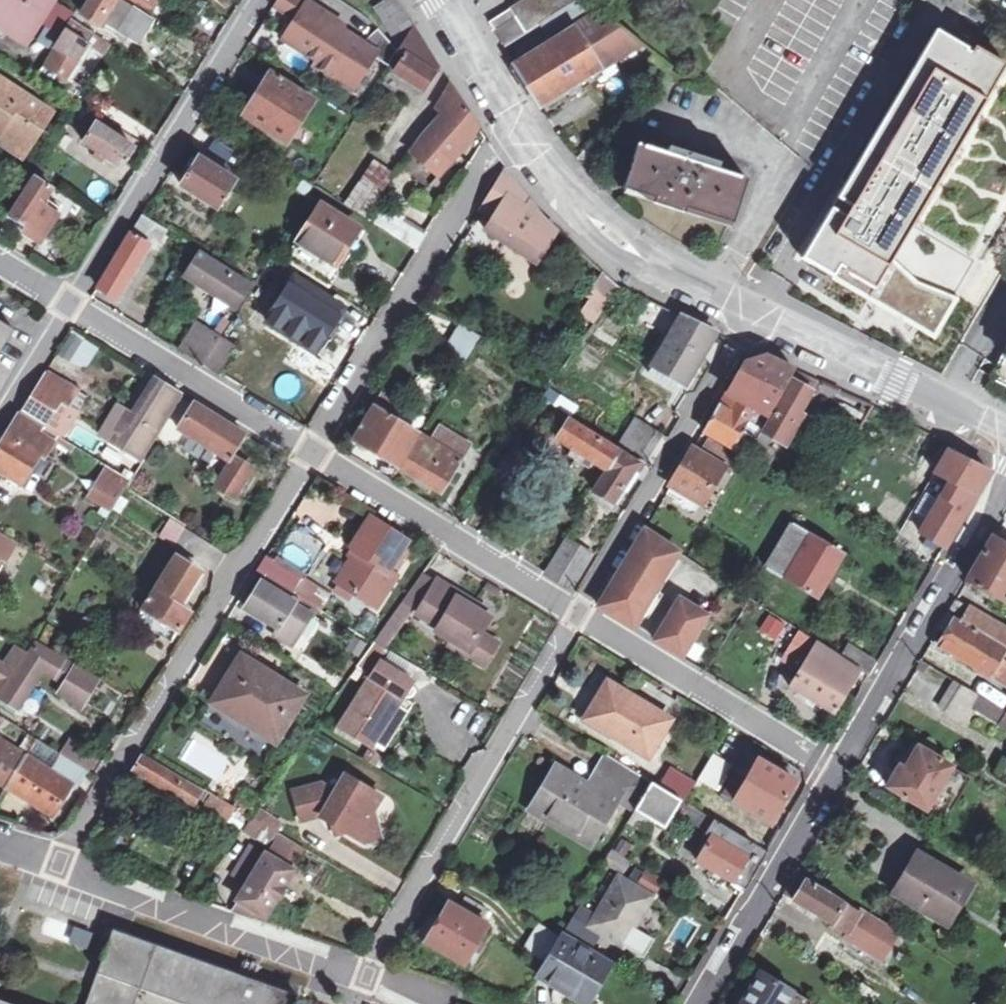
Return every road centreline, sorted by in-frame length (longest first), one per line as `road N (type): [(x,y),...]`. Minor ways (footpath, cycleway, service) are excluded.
road 1 (residential): [(59,860),(316,454)]
road 2 (residential): [(368,976),(578,615)]
road 3 (residential): [(316,454),(481,174),(494,156),(524,141)]
road 4 (residential): [(69,308),(261,0)]
road 5 (residential): [(578,615),(754,311)]
road 6 (residential): [(837,771),(1005,474)]
road 7 (residential): [(59,860),(368,976)]
road 8 (residential): [(316,454),(578,615)]
road 9 (residential): [(578,615),(837,771)]
road 10 (residential): [(524,141),(607,239),(754,311)]
road 11 (residential): [(69,308),(316,454)]
road 12 (residential): [(754,311),(1005,434)]
road 13 (residential): [(702,1003),(837,771)]
road 14 (residential): [(441,0),(524,141)]
road 15 (residential): [(0,420),(69,308)]

